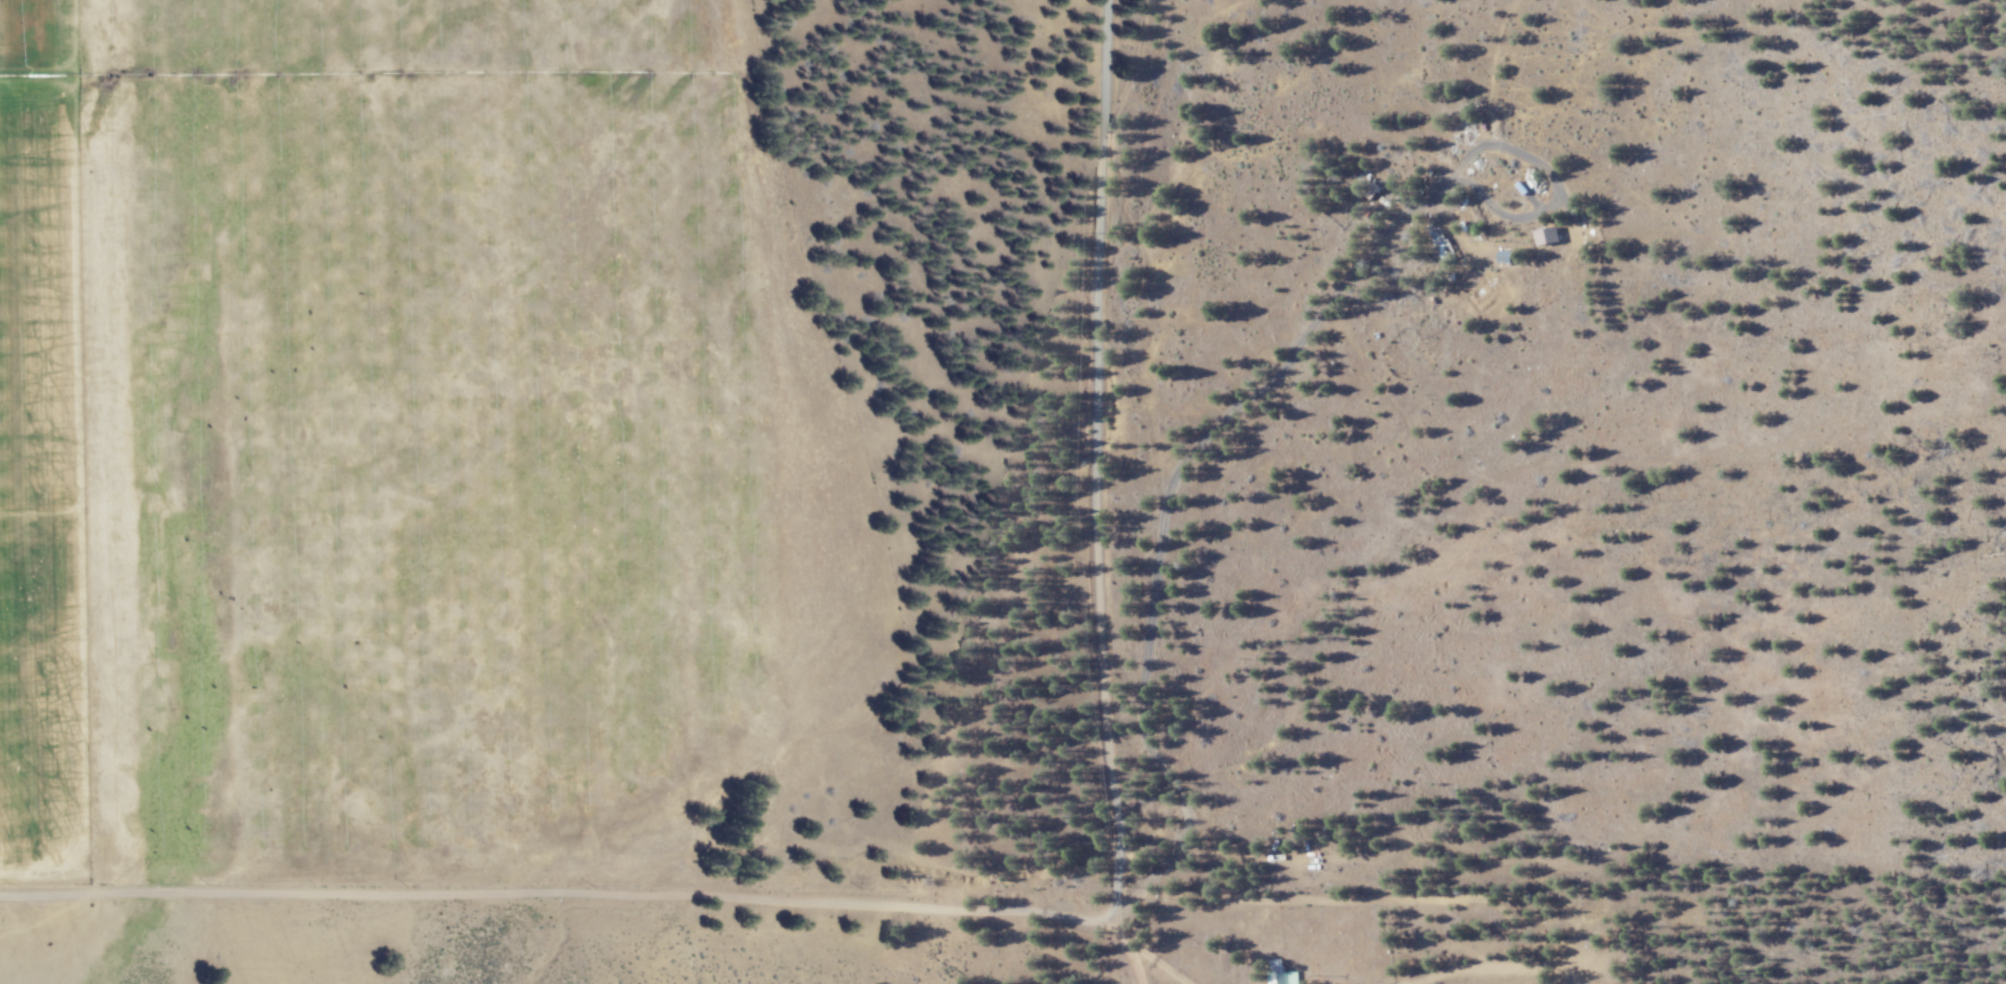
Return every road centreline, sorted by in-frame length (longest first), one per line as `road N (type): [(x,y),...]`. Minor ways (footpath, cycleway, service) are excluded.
road 1 (residential): [(0,891),(709,892),(1108,921)]

